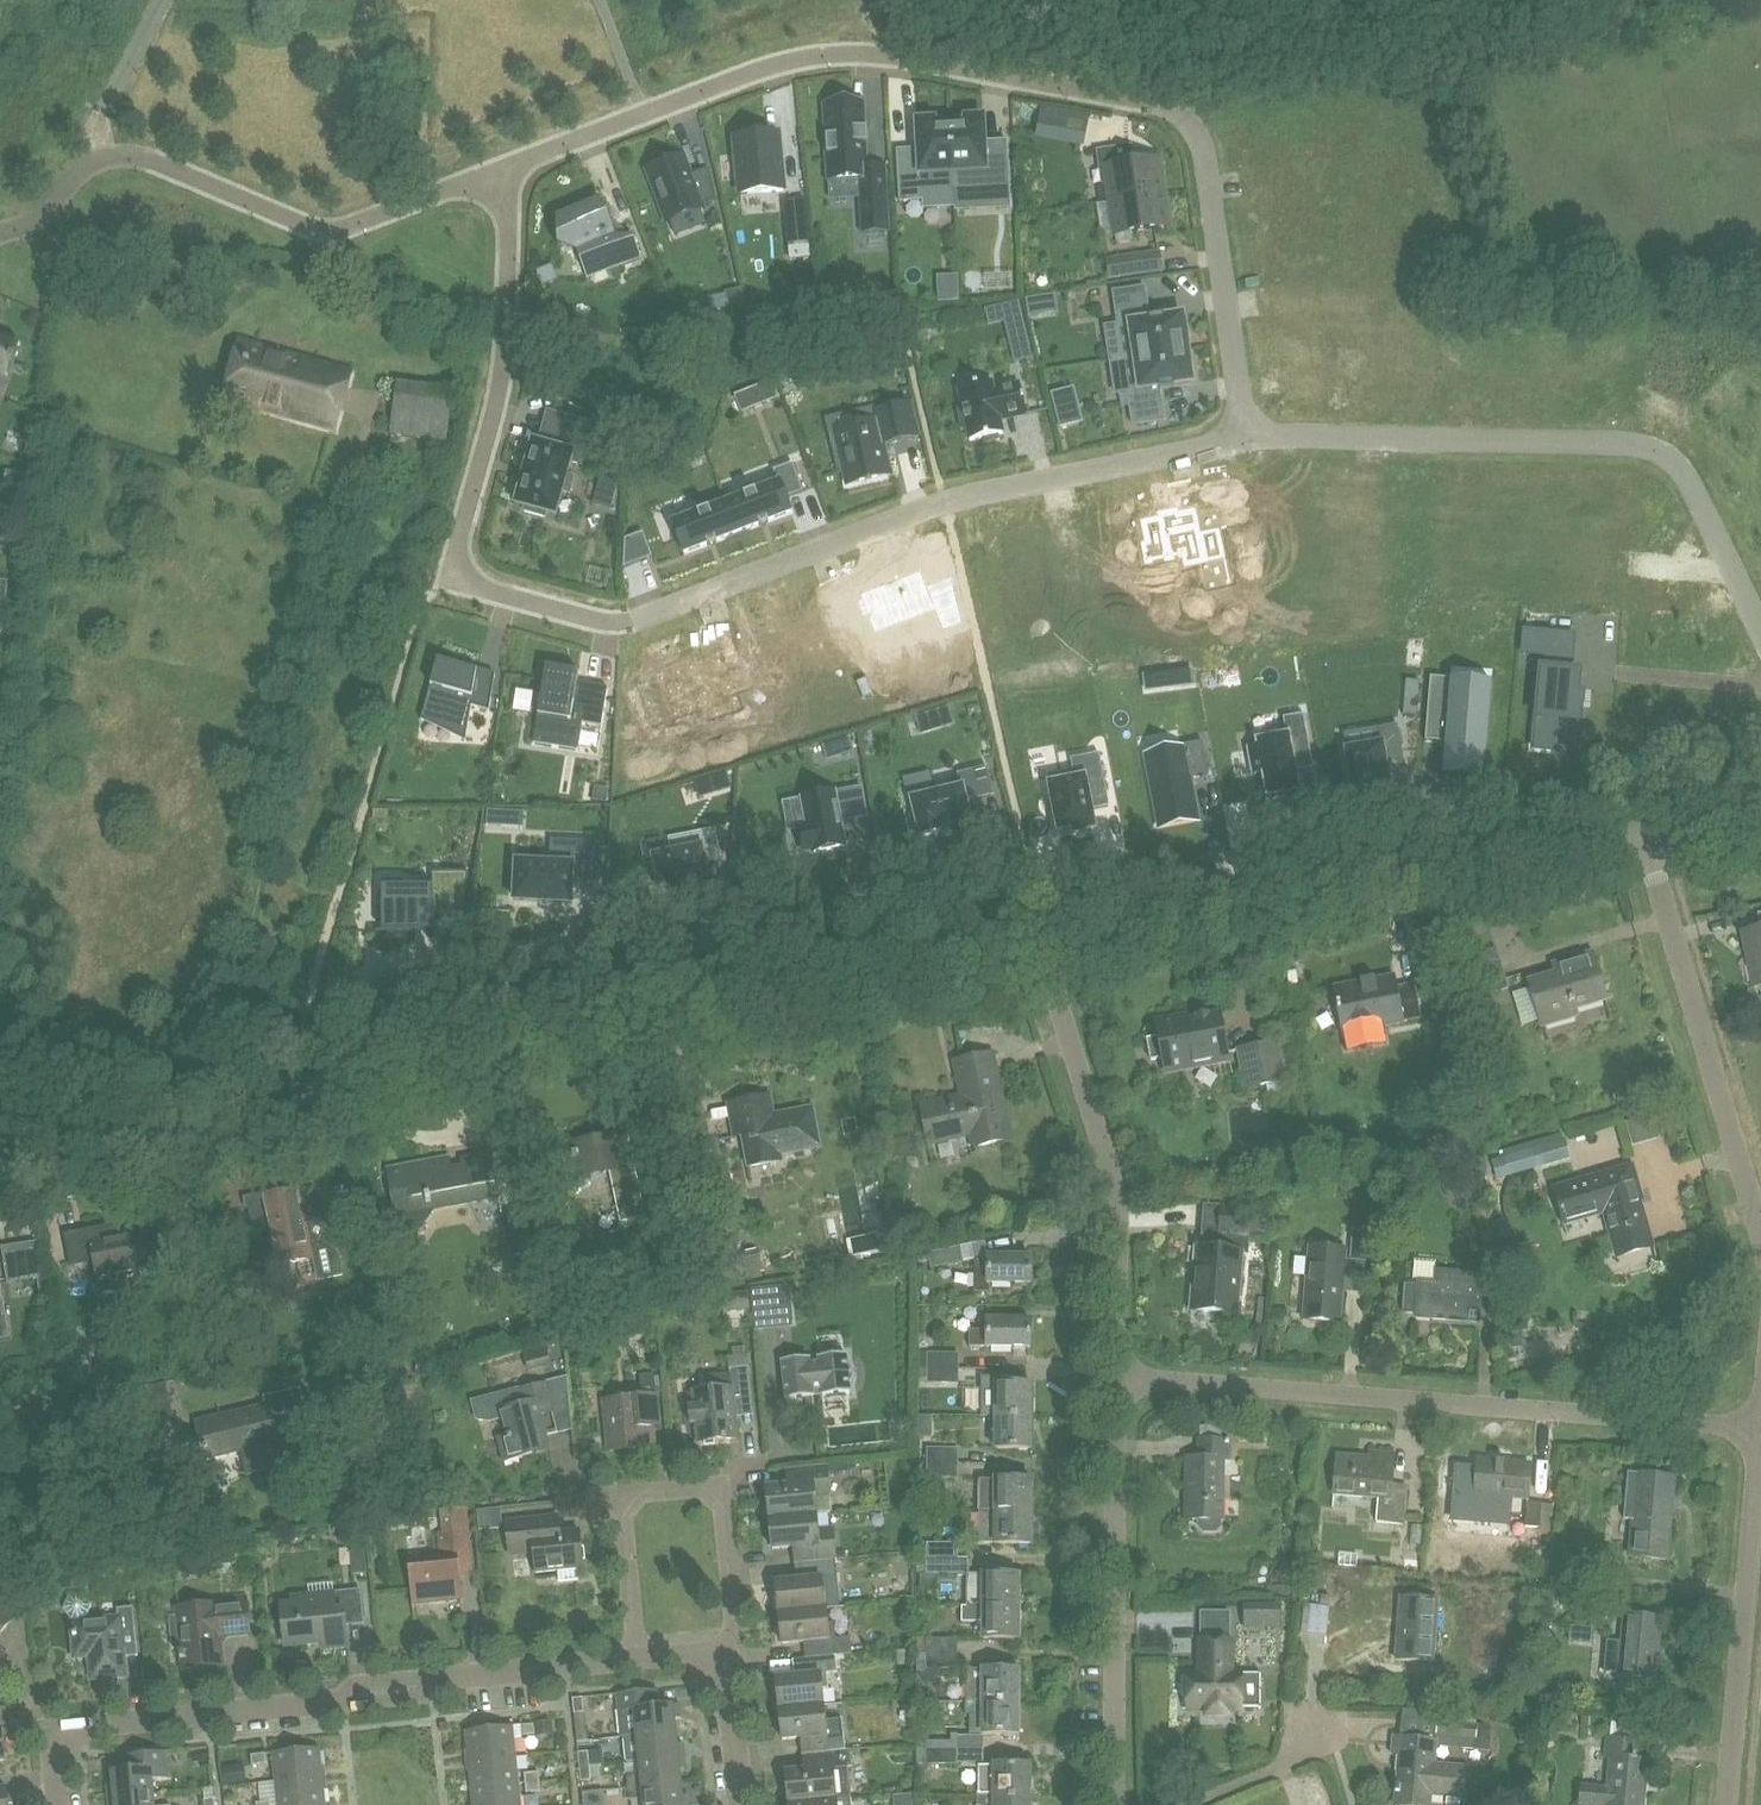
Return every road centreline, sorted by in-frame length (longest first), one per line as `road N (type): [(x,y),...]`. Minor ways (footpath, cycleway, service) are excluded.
road 1 (residential): [(1246,437),(915,512),(631,623),(475,591),(462,579),(461,557),(510,300),(498,172)]
road 2 (residential): [(0,1138),(1035,937)]
road 3 (residential): [(498,172),(821,53),(948,65),(1164,103),(1197,131),(1206,162),(1246,437)]
road 4 (residential): [(57,1804),(56,1757),(73,1732),(421,1697),(451,1677),(636,1658)]
road 5 (residential): [(1760,1427),(1126,1380)]
road 6 (residential): [(1760,632),(1690,482),(1640,446),(1246,437)]
road 7 (residential): [(1035,937),(1641,829)]
road 8 (residential): [(1126,1380),(1118,1196),(1035,937)]
road 9 (residential): [(1116,1804),(1126,1380)]
road 10 (residential): [(102,160),(143,158),(265,208),(346,223),(498,172)]
road 11 (residential): [(1760,1222),(1641,829)]
road 12 (residential): [(636,1658),(622,1515),(642,1492),(701,1488),(724,1506),(733,1611),(728,1649)]
road 13 (residential): [(1725,1804),(1760,1432)]
road 14 (residential): [(102,160),(99,123),(164,0)]
road 15 (residential): [(1189,1804),(1335,1742)]
road 16 (residential): [(741,1804),(728,1649)]
road 17 (residential): [(0,233),(32,222),(102,160)]
road 18 (residential): [(1641,829),(1760,807)]

